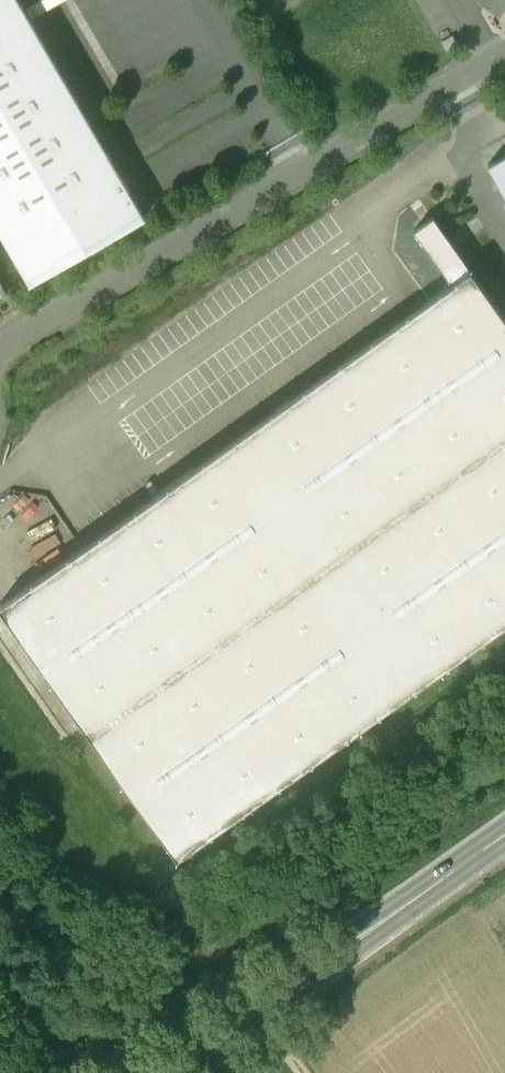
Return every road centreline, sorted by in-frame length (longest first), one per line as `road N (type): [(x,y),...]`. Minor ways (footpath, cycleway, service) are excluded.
road 1 (unclassified): [(504,63),(0,347)]
road 2 (secondary): [(504,833),(169,1072)]
road 3 (track): [(175,902),(256,1012)]

